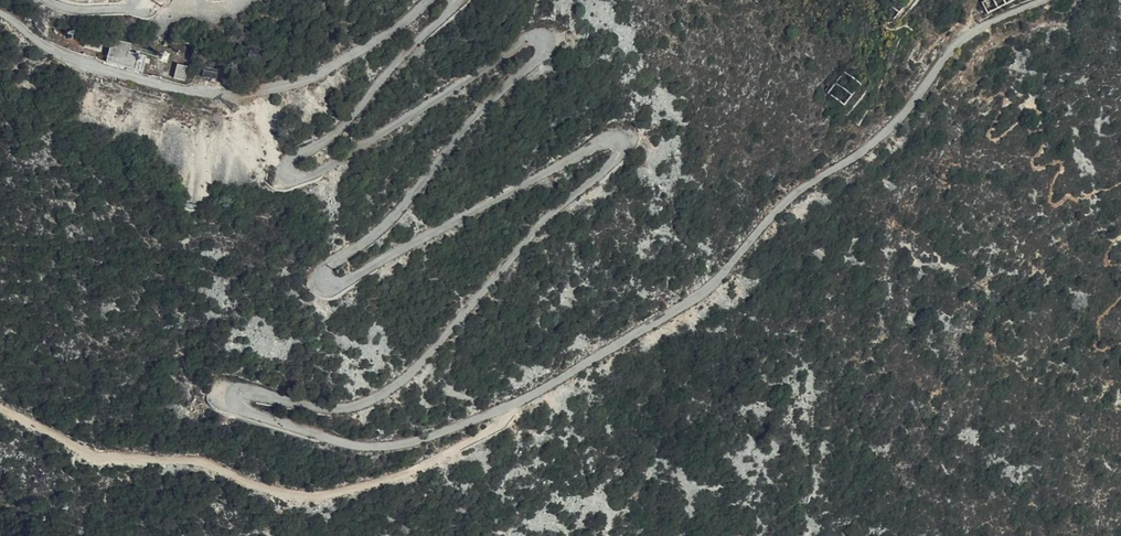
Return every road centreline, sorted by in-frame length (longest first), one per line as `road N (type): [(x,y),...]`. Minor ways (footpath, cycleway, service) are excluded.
road 1 (unclassified): [(1043,0),(955,45),(899,120),(788,199),(702,294),(525,399),(389,447),(333,442),(238,409),(235,397),(242,390),(342,410),(388,391),(543,219),(619,157),(616,139),(599,142),(337,285),(324,284),(326,266),(393,218),(492,99),(546,52),(544,37),(533,37),(314,175),(283,175),(287,161),(337,133),(455,0)]
road 2 (track): [(505,407),(496,427),(433,461),(310,496),(192,461),(99,457),(0,407)]
road 3 (unclassified): [(429,0),(321,73),(233,92),(181,89),(79,61),(0,11)]

